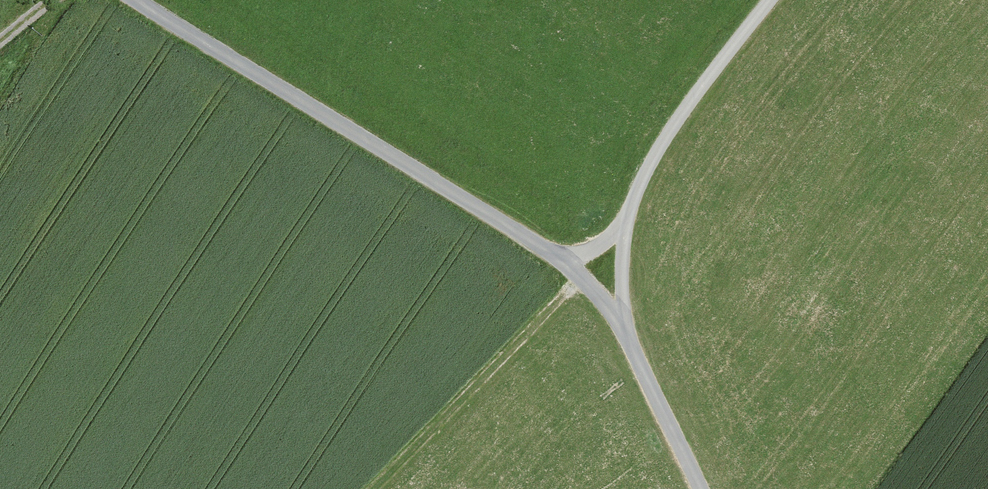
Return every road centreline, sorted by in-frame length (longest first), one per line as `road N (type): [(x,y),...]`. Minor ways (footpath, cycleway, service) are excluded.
road 1 (unclassified): [(137,0),(571,267),(615,315),(702,488)]
road 2 (track): [(625,332),(628,218),(650,165),(780,0)]
road 3 (track): [(581,277),(372,488)]

